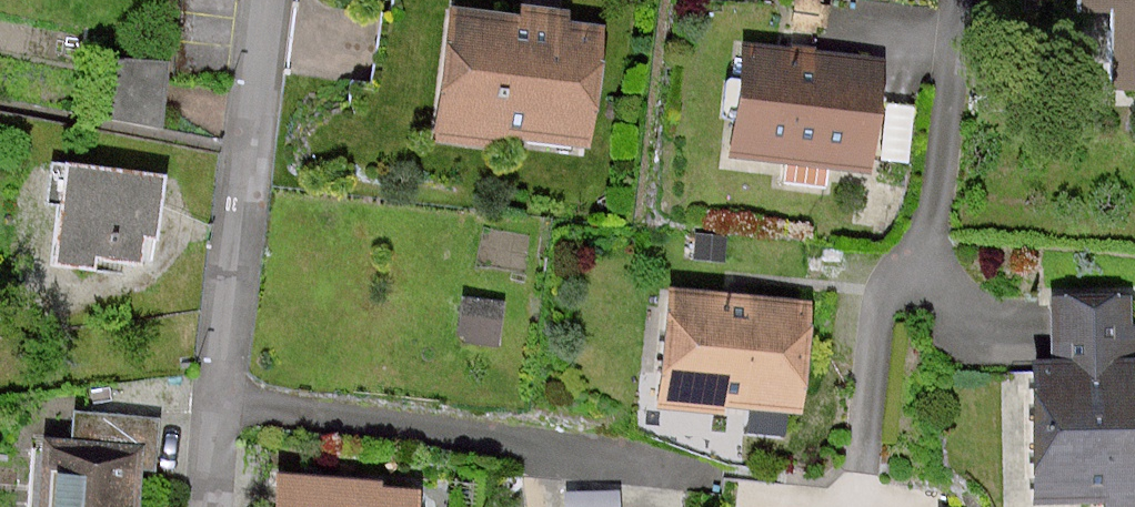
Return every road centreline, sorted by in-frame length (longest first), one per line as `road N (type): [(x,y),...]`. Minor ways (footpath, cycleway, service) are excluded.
road 1 (residential): [(266,0),(215,506)]

